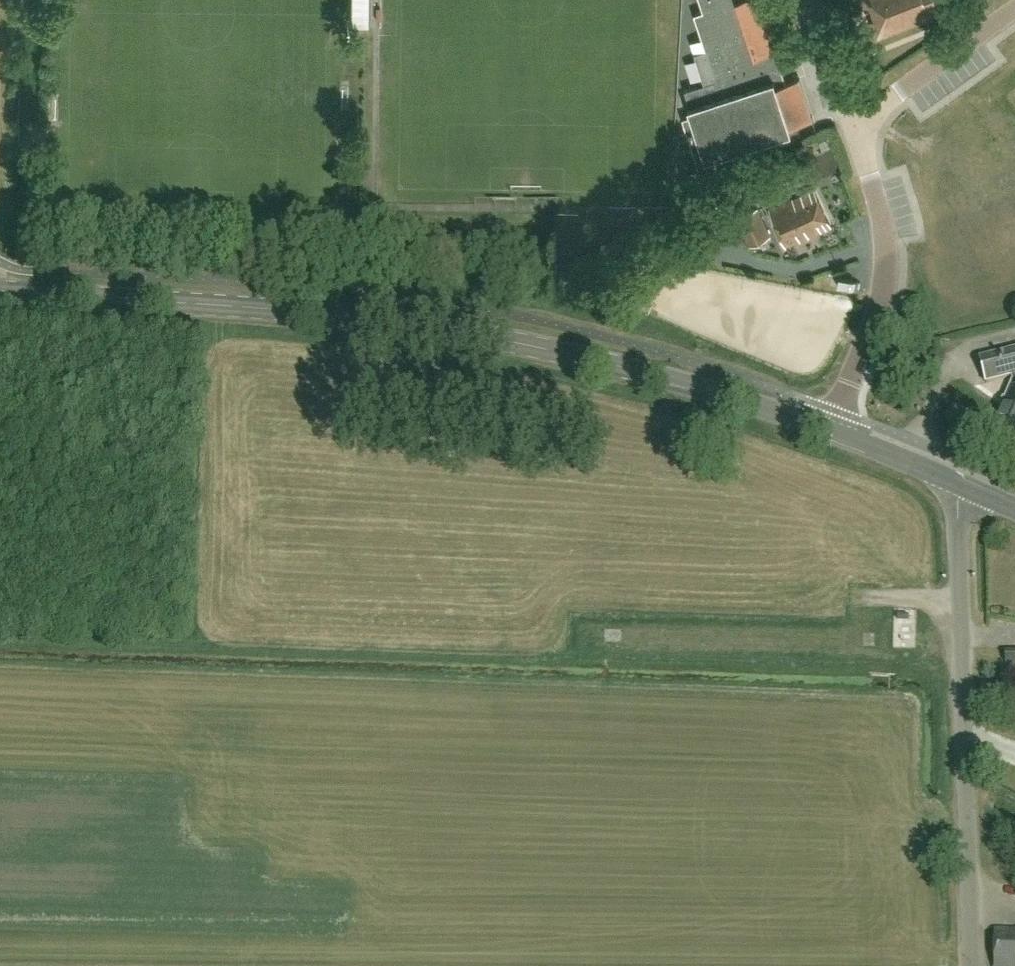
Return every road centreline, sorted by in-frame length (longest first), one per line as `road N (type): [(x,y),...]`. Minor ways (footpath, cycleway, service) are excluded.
road 1 (tertiary): [(0,291),(457,332),(670,379),(828,431)]
road 2 (unclassified): [(972,965),(959,483)]
road 3 (unclassified): [(828,431),(884,282),(882,219),(855,124)]
road 4 (unclassified): [(855,124),(1014,10)]
road 5 (tertiary): [(959,483),(828,431)]
road 6 (unclassified): [(855,124),(811,0)]

